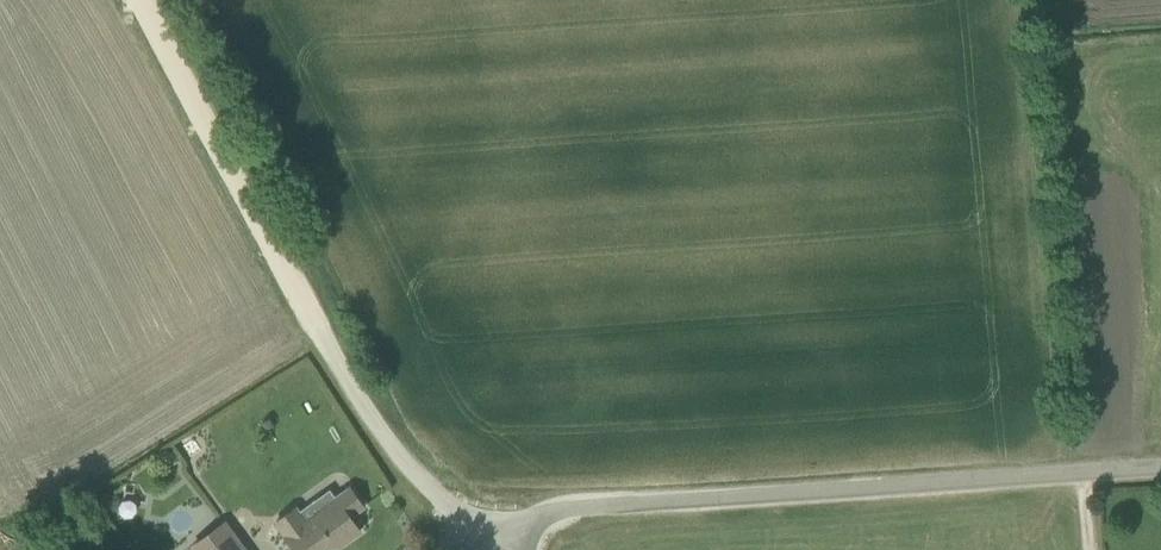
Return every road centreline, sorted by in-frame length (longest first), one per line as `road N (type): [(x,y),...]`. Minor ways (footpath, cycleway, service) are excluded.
road 1 (unclassified): [(1160,469),(698,501),(556,502),(489,529)]
road 2 (track): [(489,529),(386,425),(140,0)]

